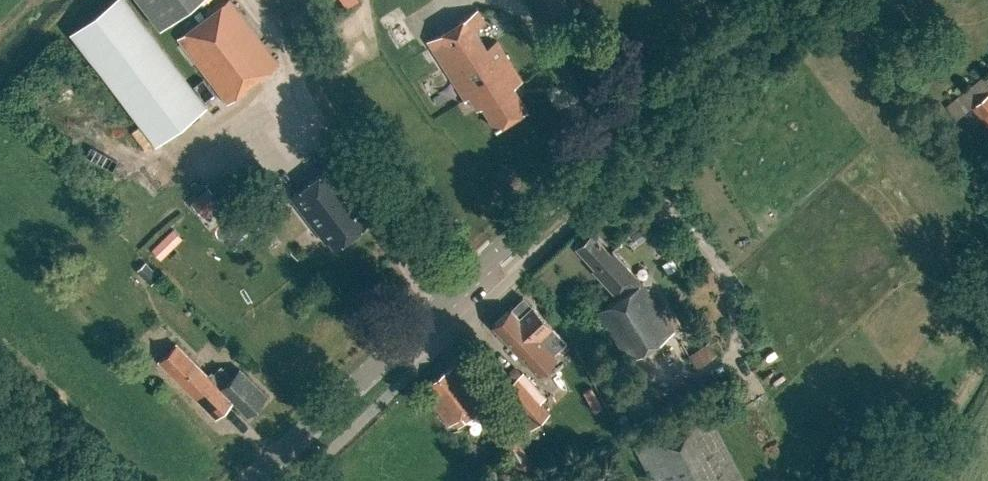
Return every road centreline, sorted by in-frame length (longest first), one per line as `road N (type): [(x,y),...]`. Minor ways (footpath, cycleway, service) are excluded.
road 1 (secondary): [(250,480),(761,0)]

